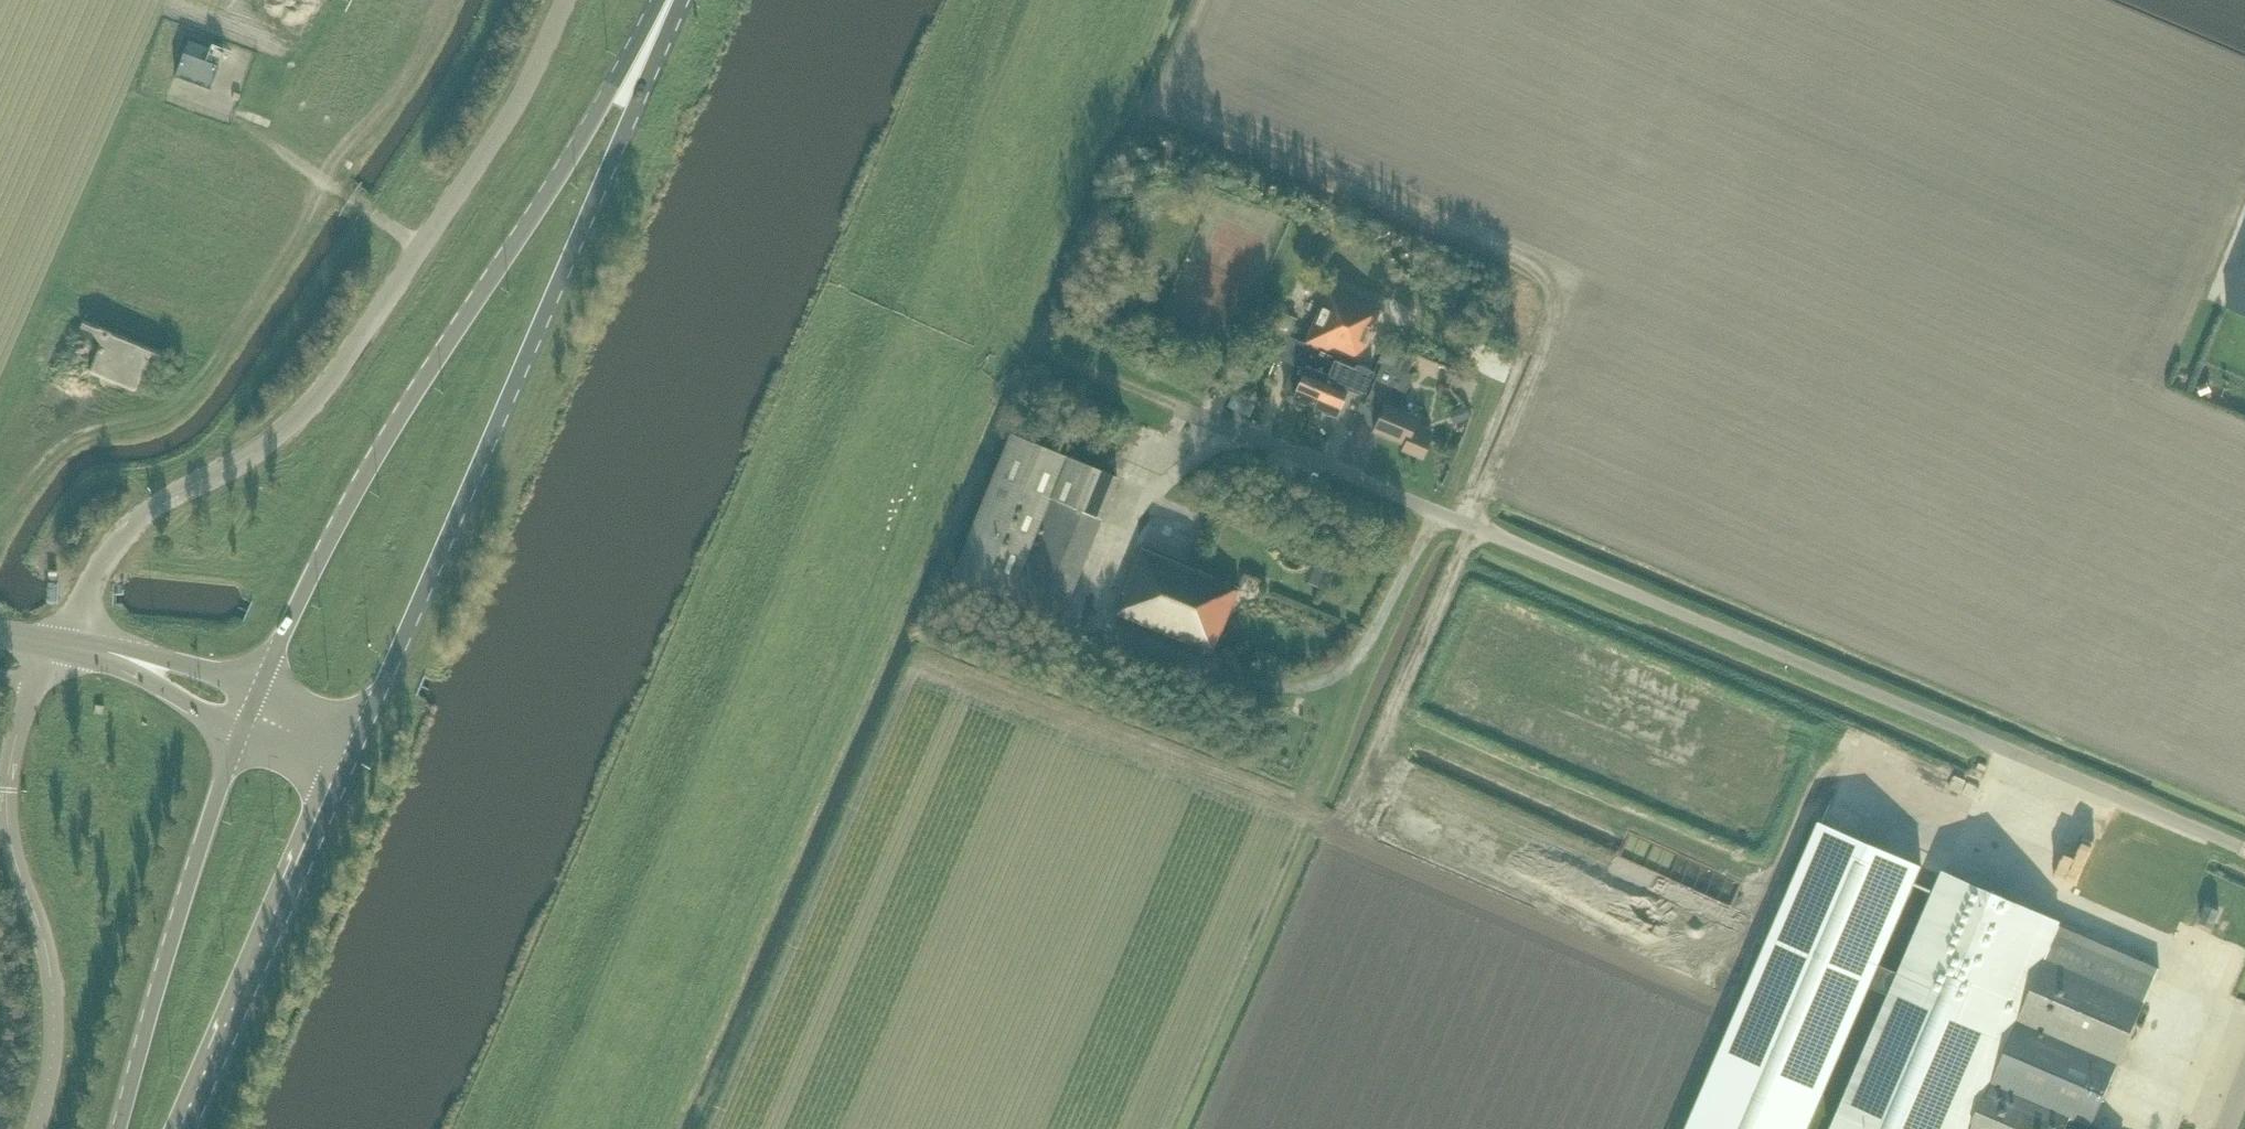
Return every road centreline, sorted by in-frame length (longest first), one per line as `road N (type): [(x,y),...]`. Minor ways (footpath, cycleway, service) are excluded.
road 1 (unclassified): [(2244,850),(1174,406)]
road 2 (unclassified): [(64,645),(95,573),(128,529),(263,446),(333,378),(517,102),(565,0)]
road 3 (primary): [(349,759),(675,0)]
road 4 (primary): [(661,0),(339,524),(260,688)]
road 5 (unclassified): [(36,1128),(54,1042),(52,985),(13,854),(8,789),(23,711),(64,645)]
road 6 (primary): [(244,728),(120,1128)]
road 7 (primary): [(188,1128),(349,759)]
road 8 (track): [(1029,0),(965,163),(949,277)]
road 9 (track): [(949,277),(976,322),(1174,406)]
road 10 (tertiary): [(260,688),(173,661),(134,662)]
road 11 (tertiary): [(134,662),(244,728)]

